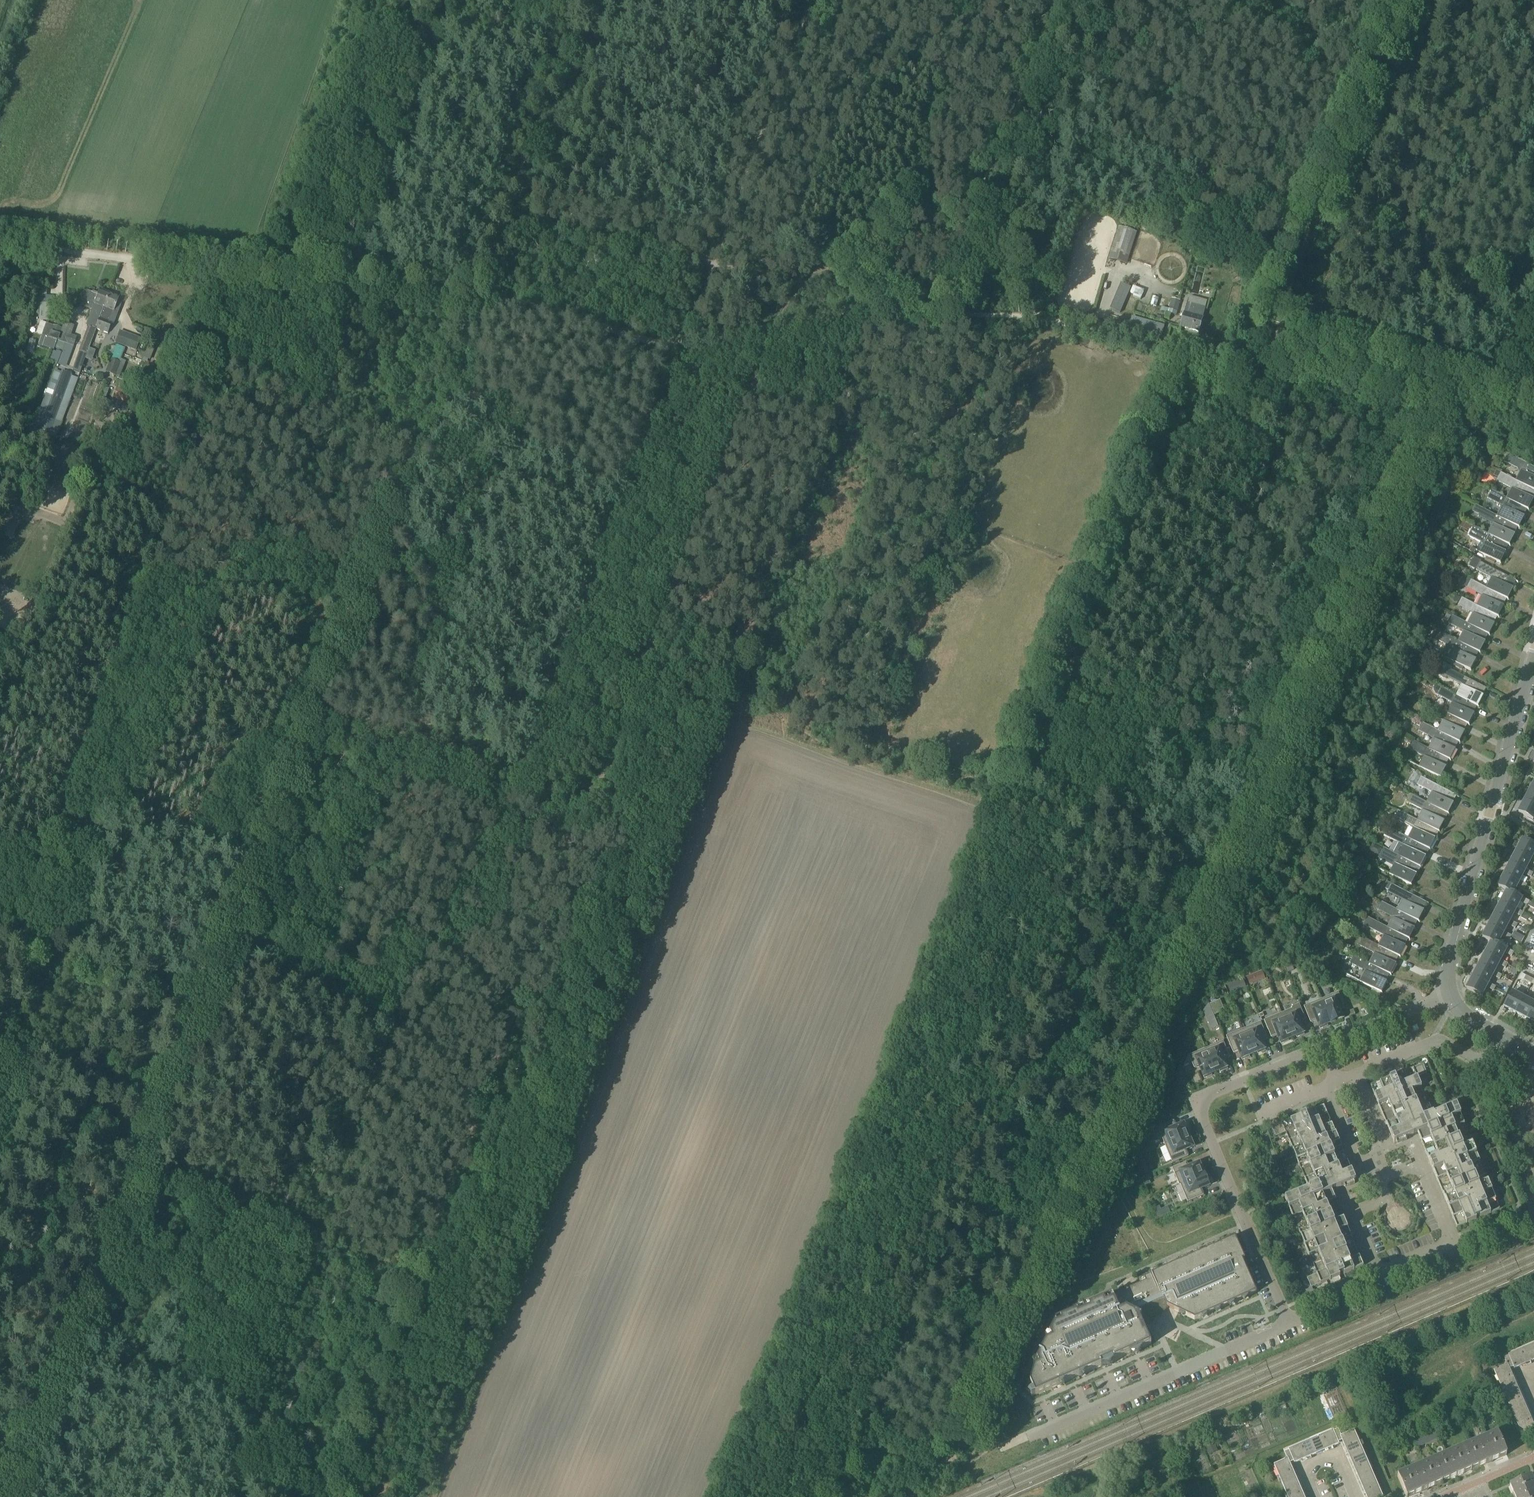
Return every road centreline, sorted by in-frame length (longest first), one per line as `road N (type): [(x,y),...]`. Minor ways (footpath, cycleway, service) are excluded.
road 1 (track): [(324,1496),(776,324)]
road 2 (track): [(1450,393),(1127,1097),(950,1460)]
road 3 (track): [(196,1011),(7,944),(254,267)]
road 4 (track): [(8,1496),(317,704)]
road 5 (track): [(705,1496),(987,803),(1006,776)]
road 6 (track): [(475,297),(658,344),(878,310),(1020,315),(1174,358)]
road 7 (residential): [(1026,1438),(1290,1324),(1197,1107),(1201,1097),(1321,1047)]
road 8 (track): [(0,245),(475,297)]
road 9 (track): [(1174,358),(1006,776)]
road 10 (track): [(317,704),(475,297)]
road 11 (track): [(1405,0),(1269,347)]
road 12 (track): [(682,344),(809,0)]
road 13 (tertiary): [(1451,994),(1447,971),(1533,661)]
road 14 (track): [(1049,0),(938,314)]
road 15 (track): [(475,297),(577,14)]
road 16 (track): [(1269,347),(1533,418)]
road 17 (track): [(1048,673),(1281,761)]
road 18 (residential): [(1350,1213),(1374,1273),(1454,1240),(1420,1161)]
road 19 (residential): [(1500,1038),(1484,1064),(1435,1040),(1357,1074)]
road 20 (residential): [(1321,1047),(1451,994)]

